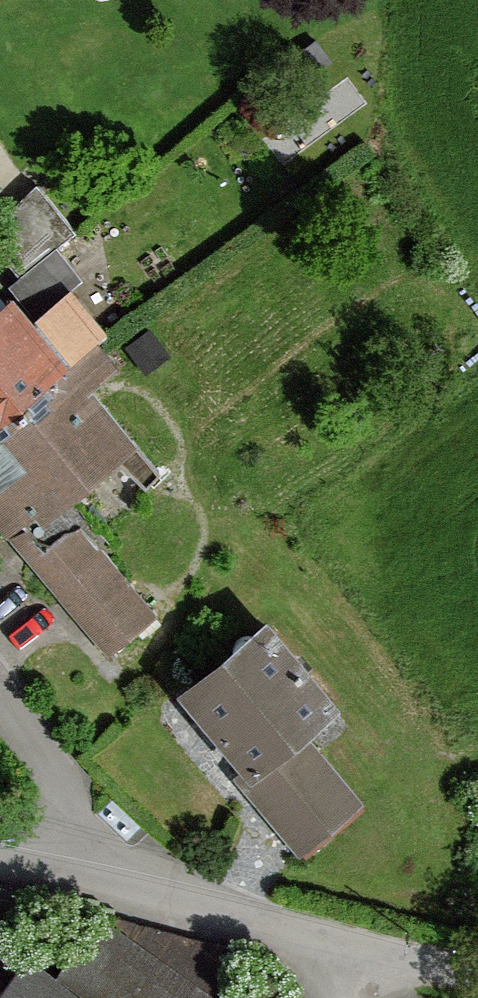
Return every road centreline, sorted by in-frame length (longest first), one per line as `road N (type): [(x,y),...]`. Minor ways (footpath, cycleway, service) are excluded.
road 1 (unclassified): [(477,973),(140,895)]
road 2 (residential): [(140,895),(0,682)]
road 3 (residential): [(140,895),(0,860)]

